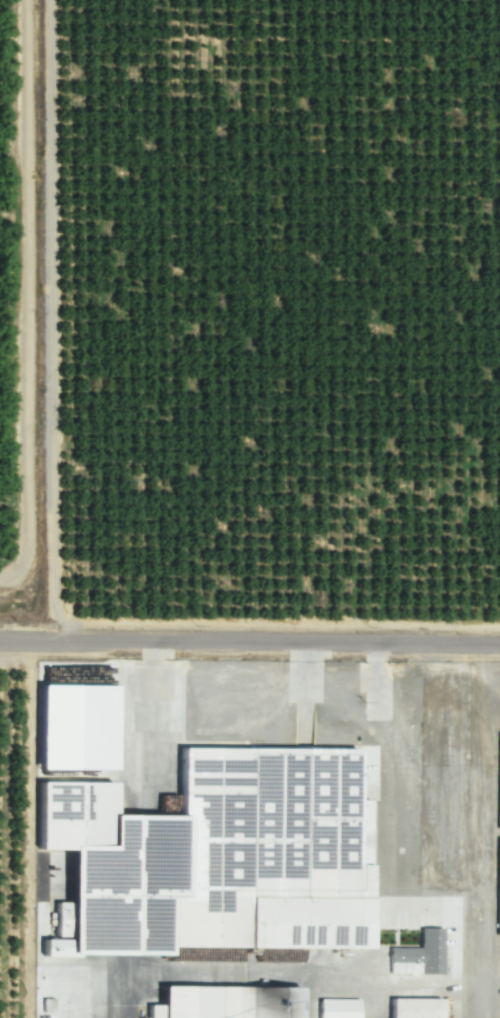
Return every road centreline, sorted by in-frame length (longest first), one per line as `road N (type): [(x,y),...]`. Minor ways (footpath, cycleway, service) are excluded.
road 1 (tertiary): [(499,643),(0,639)]

